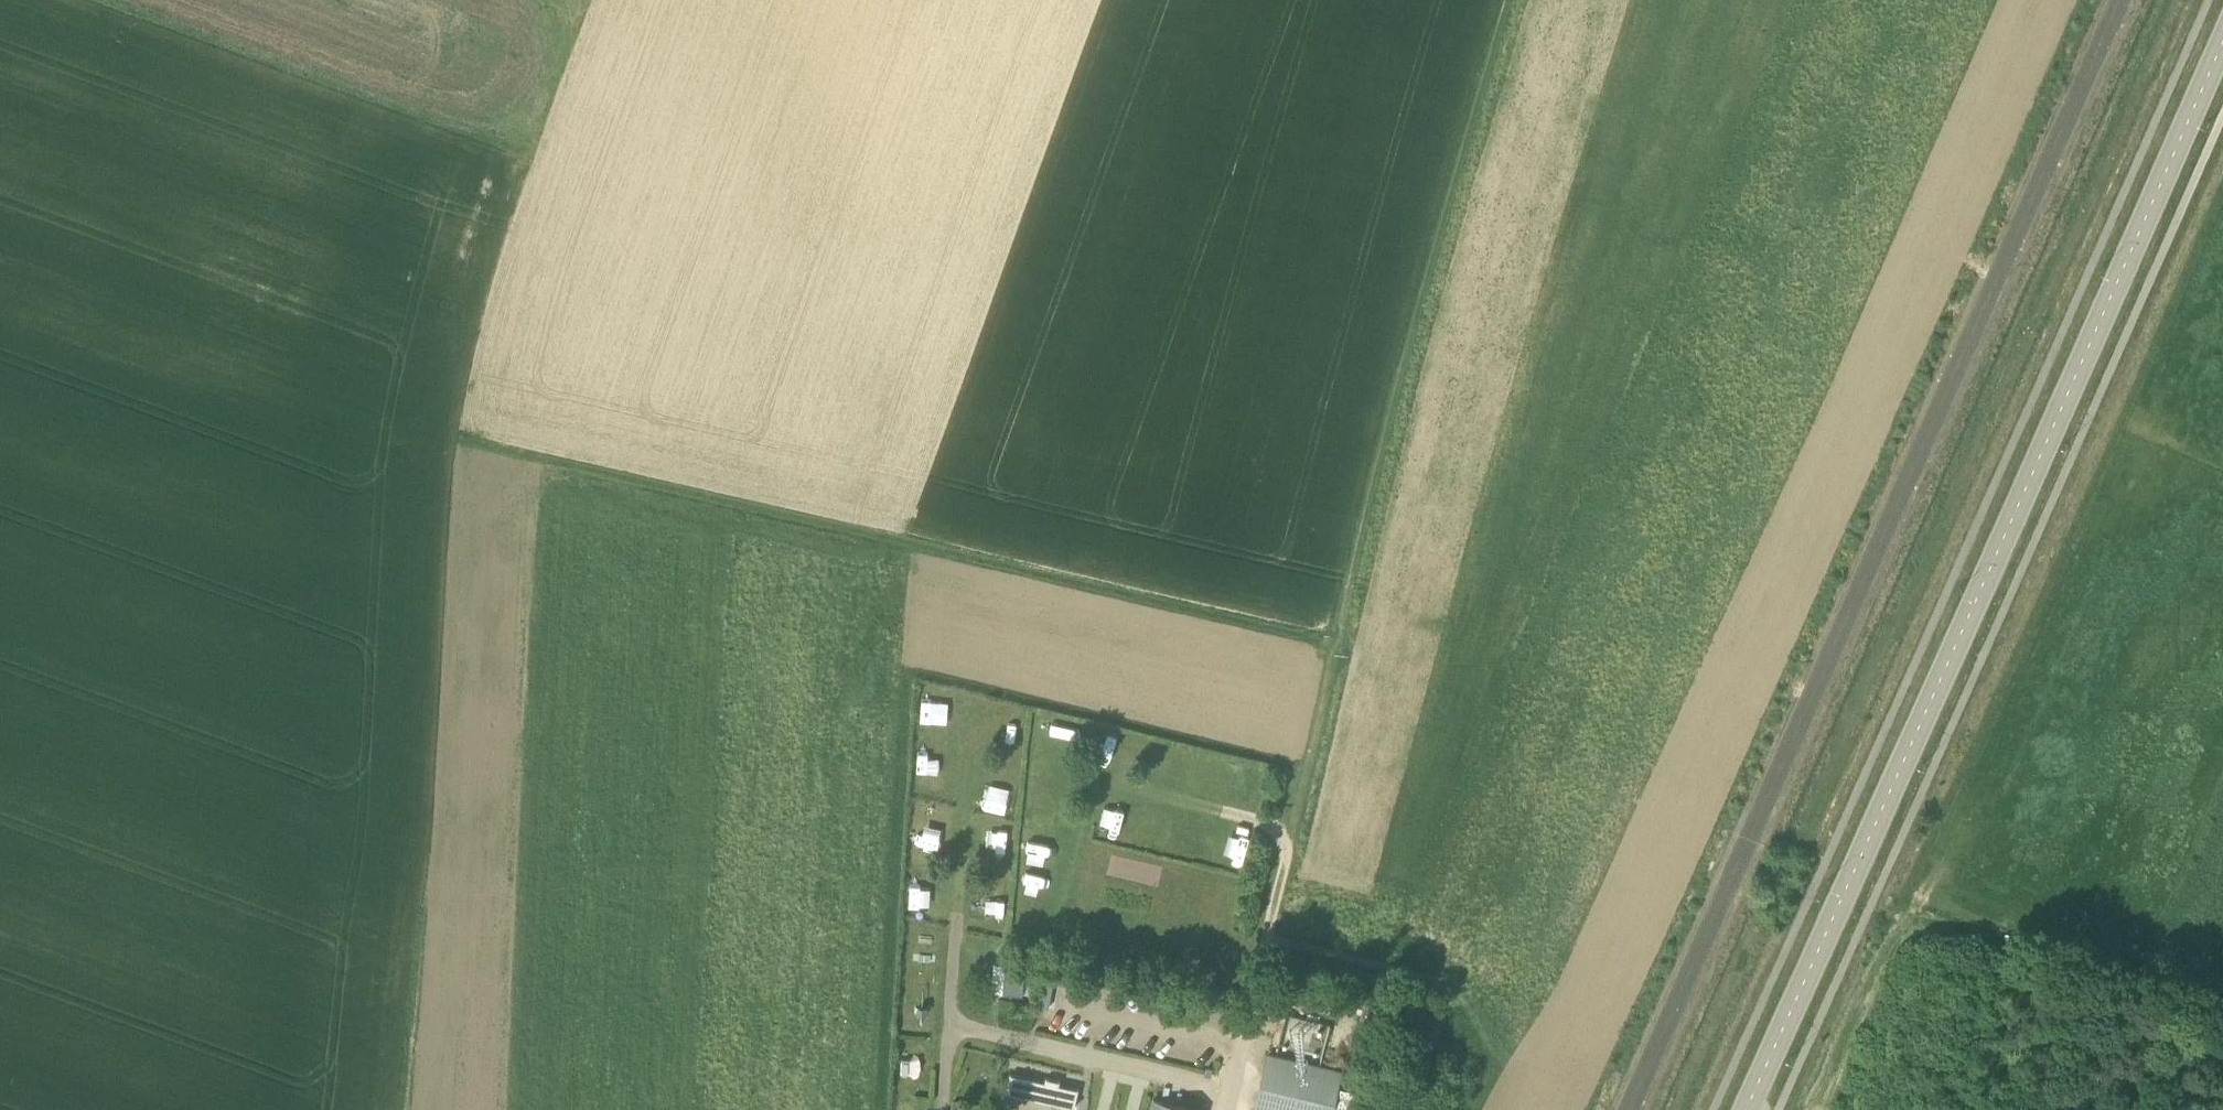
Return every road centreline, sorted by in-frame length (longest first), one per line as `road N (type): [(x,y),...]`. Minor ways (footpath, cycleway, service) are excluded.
road 1 (tertiary): [(2222,41),(1746,1109)]
road 2 (track): [(1271,963),(1369,477),(1520,0)]
road 3 (track): [(417,1109),(441,835),(458,436)]
road 4 (unclassified): [(1236,1109),(1271,963)]

